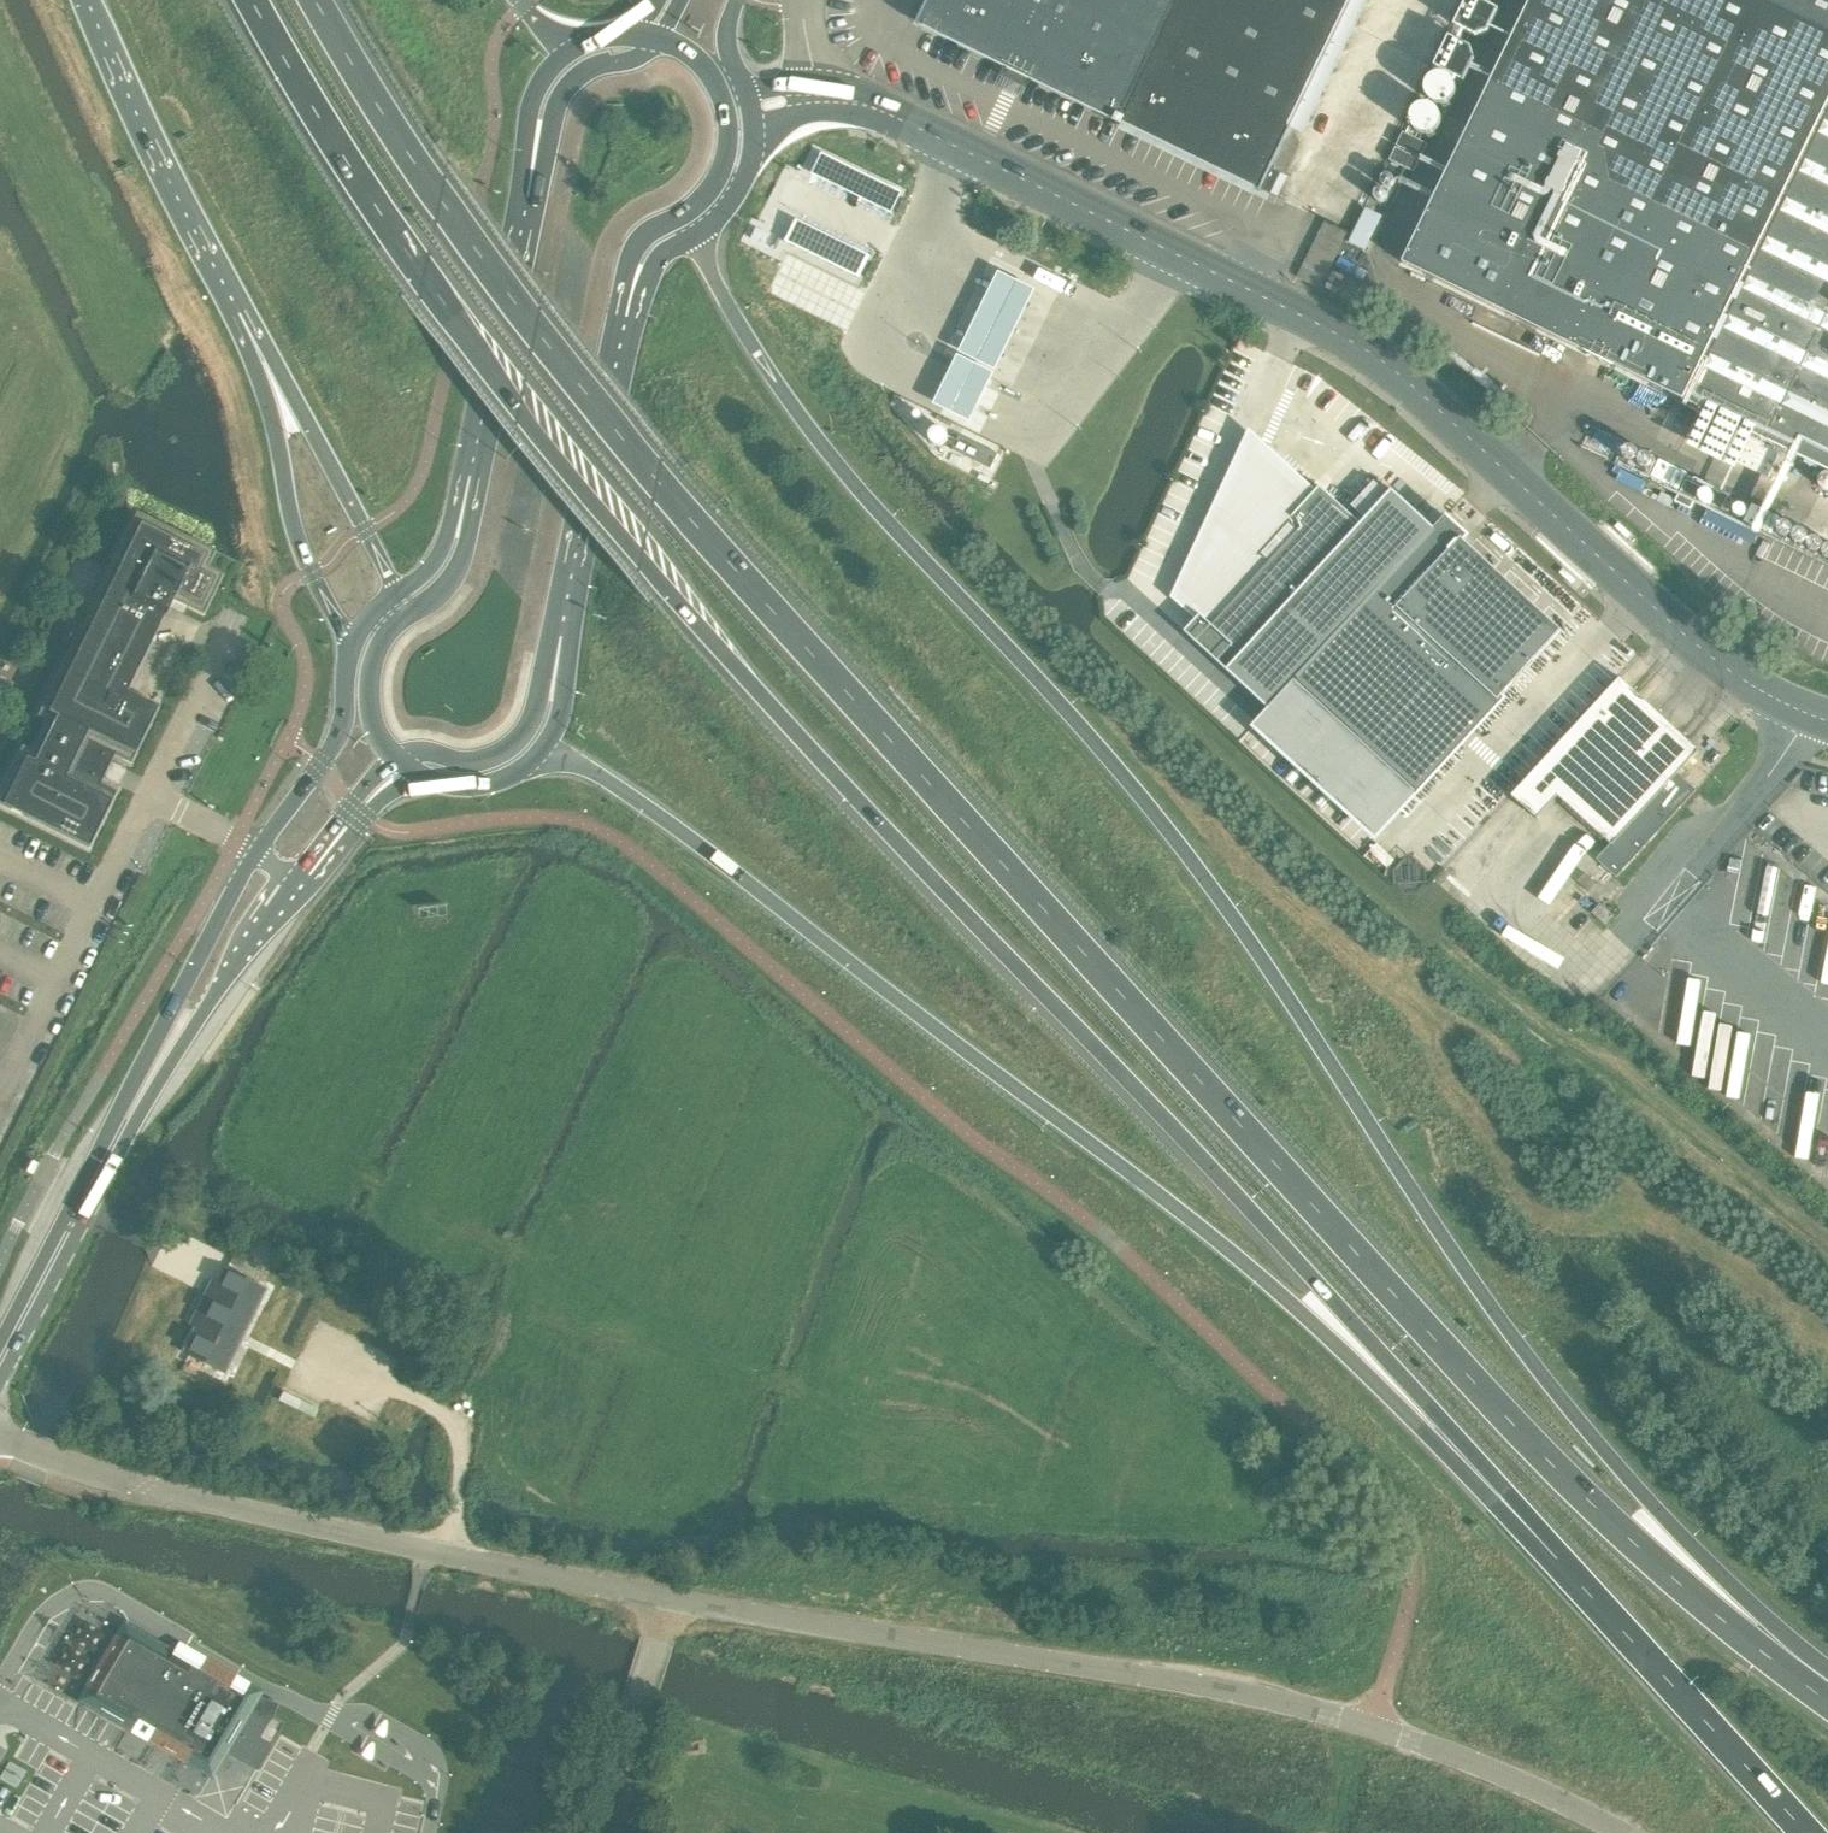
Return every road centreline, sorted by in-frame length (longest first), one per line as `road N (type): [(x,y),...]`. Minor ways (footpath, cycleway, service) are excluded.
road 1 (trunk): [(1827,1701),(1678,1582),(1550,1462),(733,567),(528,323),(408,153),(315,0)]
road 2 (trunk): [(251,0),(367,208),(578,489),(782,719),(1376,1346),(1532,1531)]
road 3 (trunk): [(1827,1682),(1640,1492),(1534,1364),(1211,887),(1098,746),(823,446),(733,315),(695,235)]
road 4 (unclassified): [(1623,1832),(1486,1767),(1274,1700),(520,1570),(136,1484),(20,1443)]
road 5 (trunk): [(533,759),(583,764),(656,814),(1140,1180),(1279,1293),(1532,1531)]
road 6 (tertiary): [(1810,727),(1759,696),(1366,350),(888,114),(818,98)]
road 7 (primary): [(352,645),(335,742),(227,902),(154,1069)]
road 8 (trunk): [(1532,1531),(1807,1832)]
road 9 (trunk): [(78,0),(231,317)]
road 10 (trunk): [(231,317),(266,401),(298,543),(352,645)]
road 11 (primary): [(0,1361),(154,1069)]
road 12 (primary): [(561,635),(626,317)]
road 13 (trunk): [(231,317),(310,428),(397,591)]
road 14 (primary): [(528,198),(470,476)]
road 15 (primary): [(154,1069),(302,870)]
road 16 (primary): [(396,758),(427,752),(475,762),(503,752),(531,719),(561,635)]
road 17 (primary): [(656,38),(565,89),(528,198)]
road 18 (primary): [(409,613),(380,644),(369,680),(372,720),(396,758)]
road 19 (primary): [(470,476),(459,565),(439,593),(409,613)]
road 20 (primary): [(568,52),(545,75),(530,108),(528,198)]
road 21 (primary): [(302,870),(348,841),(388,794),(422,777)]
road 22 (primary): [(302,870),(396,758)]
road 23 (primary): [(470,476),(436,560),(397,591)]
road 24 (primary): [(686,212),(725,159),(728,127),(718,88)]
road 25 (primary): [(626,317),(634,248),(686,212)]
road 26 (primary): [(533,759),(562,708),(561,635)]
road 27 (primary): [(422,777),(478,786),(533,759)]

